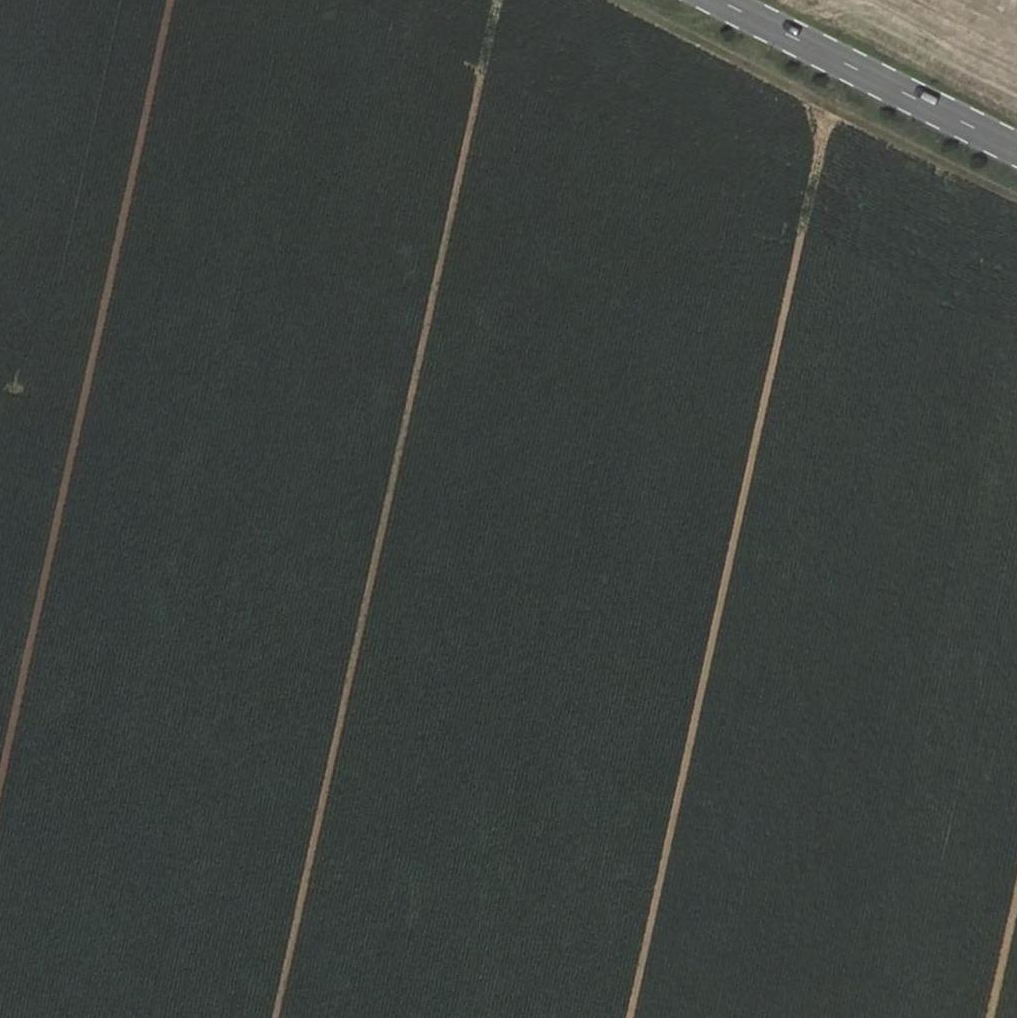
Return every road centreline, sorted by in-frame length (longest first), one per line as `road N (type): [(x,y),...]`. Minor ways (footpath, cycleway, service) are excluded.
road 1 (secondary): [(1016,160),(699,0)]

